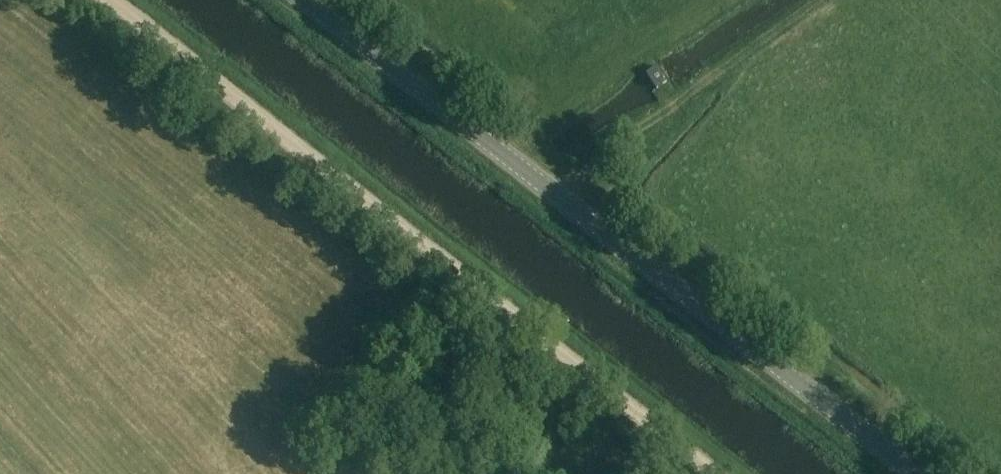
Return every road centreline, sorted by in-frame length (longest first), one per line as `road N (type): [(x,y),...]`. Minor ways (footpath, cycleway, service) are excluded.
road 1 (tertiary): [(917,473),(306,0)]
road 2 (track): [(104,0),(714,473)]

